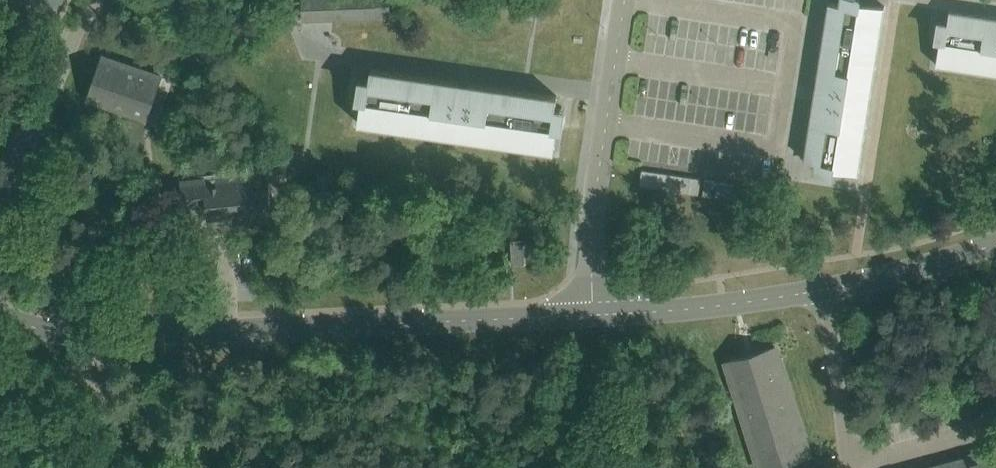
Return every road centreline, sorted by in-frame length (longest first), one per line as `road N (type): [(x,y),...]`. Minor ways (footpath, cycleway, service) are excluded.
road 1 (unclassified): [(592,311),(148,324),(17,312),(0,303)]
road 2 (unclassified): [(995,245),(802,295),(592,311)]
road 3 (unclassified): [(592,311),(592,223),(619,0)]
road 4 (unclassified): [(82,0),(28,128),(0,172)]

